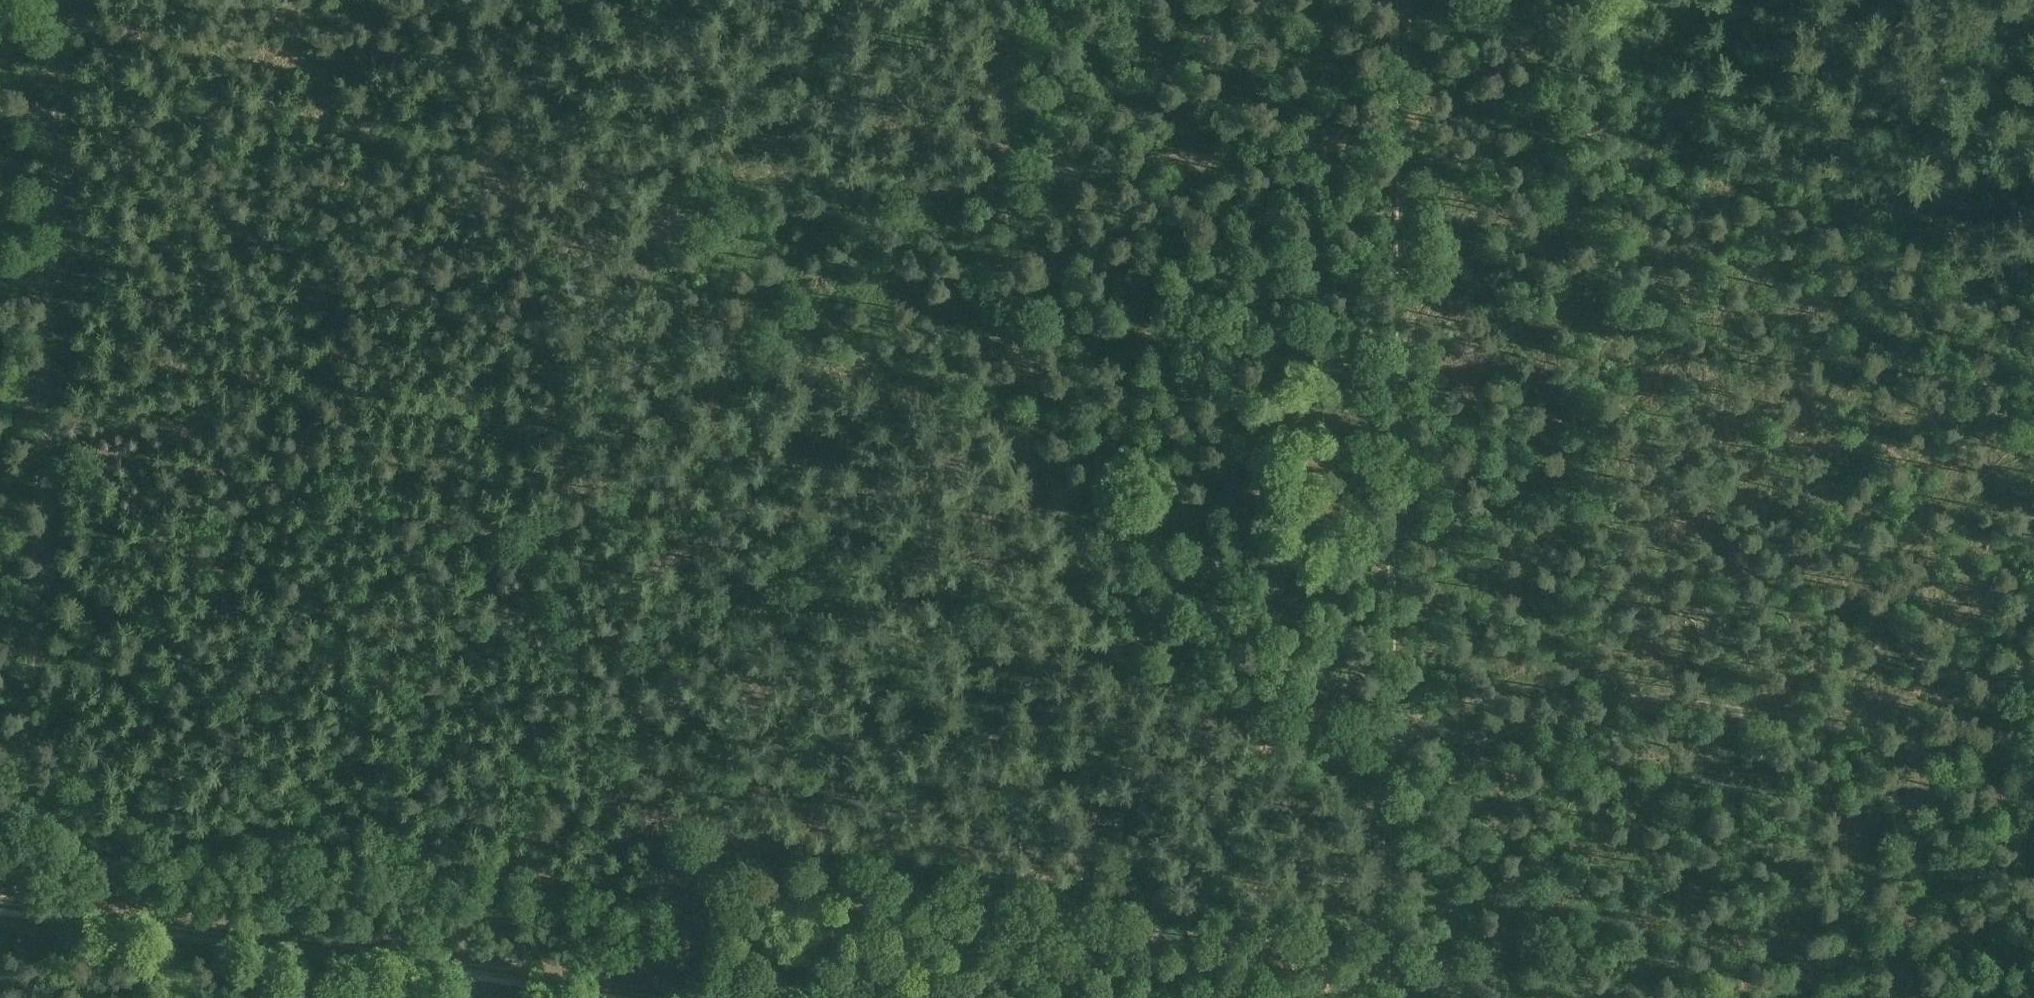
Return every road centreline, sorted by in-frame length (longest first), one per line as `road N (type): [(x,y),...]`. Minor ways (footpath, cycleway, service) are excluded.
road 1 (track): [(1392,0),(1388,997)]
road 2 (track): [(719,997),(0,894)]
road 3 (track): [(2033,658),(1946,695),(1817,723),(1648,691),(1515,714),(1388,761)]

